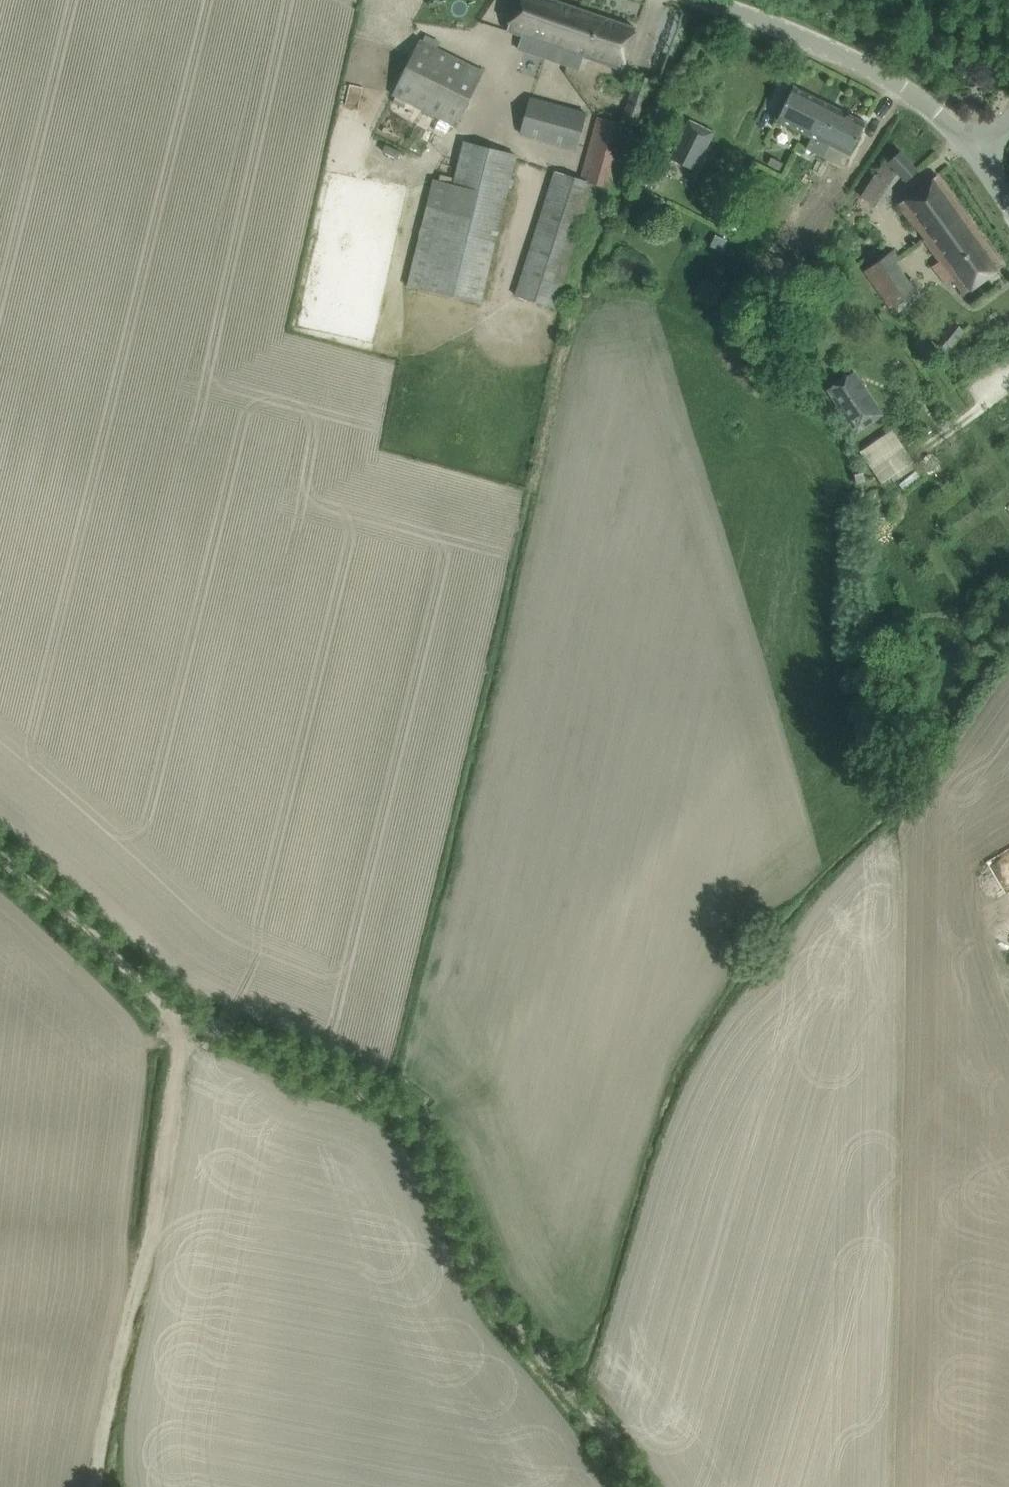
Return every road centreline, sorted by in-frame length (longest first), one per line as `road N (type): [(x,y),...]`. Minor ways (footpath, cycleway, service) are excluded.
road 1 (track): [(637,1486),(495,1303),(407,1114),(280,1052),(188,1026)]
road 2 (track): [(188,1026),(95,1486)]
road 3 (tertiary): [(972,143),(897,83),(703,0)]
road 4 (track): [(188,1026),(0,856)]

